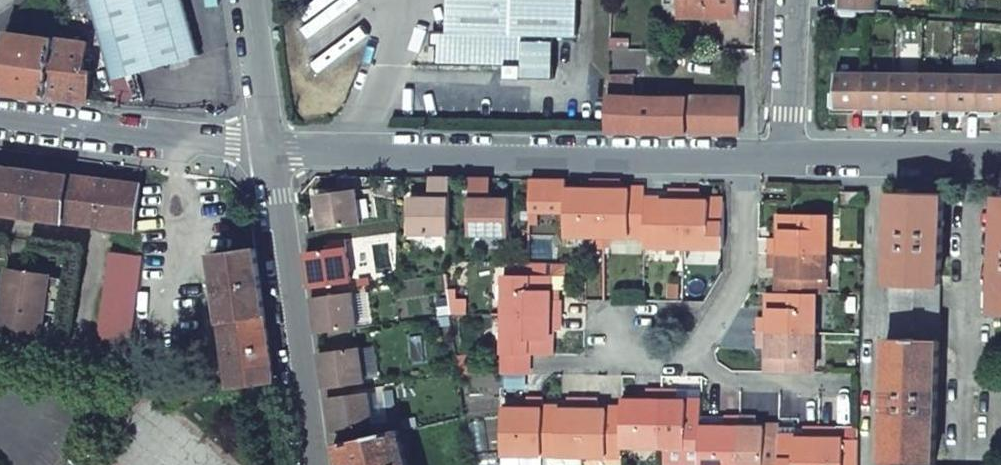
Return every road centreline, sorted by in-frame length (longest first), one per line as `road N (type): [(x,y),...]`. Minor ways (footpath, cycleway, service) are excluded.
road 1 (residential): [(269,148),(743,159)]
road 2 (residential): [(317,464),(269,148)]
road 3 (residential): [(0,118),(269,148)]
road 4 (residential): [(786,157),(1000,158)]
road 5 (residential): [(698,360),(743,276),(743,159)]
road 6 (residential): [(786,157),(793,0)]
road 7 (residential): [(698,360),(735,382),(849,383)]
road 8 (residential): [(269,148),(248,0)]

